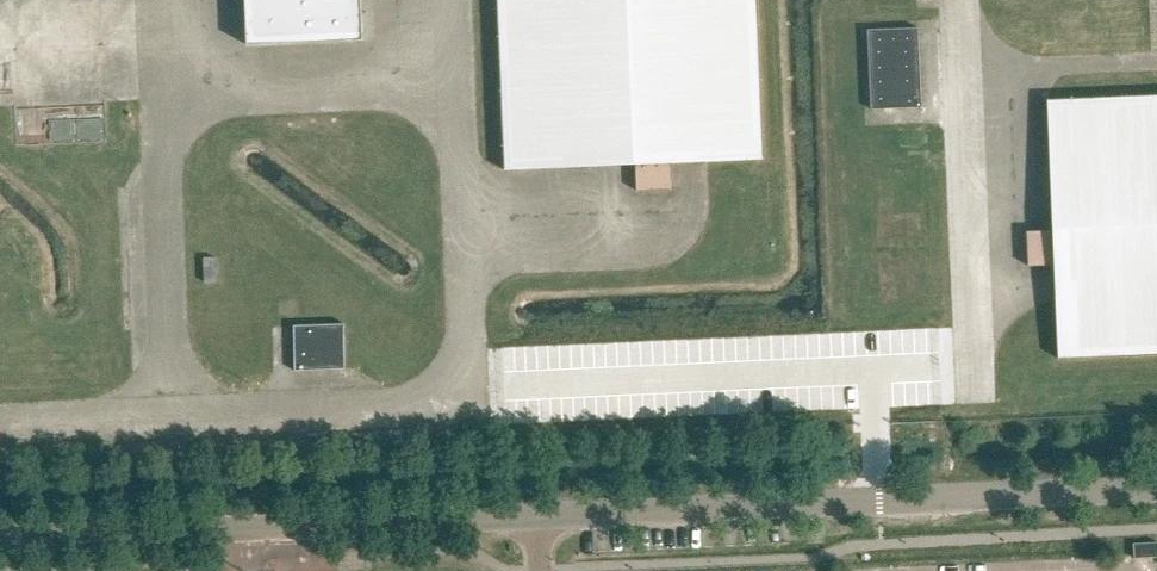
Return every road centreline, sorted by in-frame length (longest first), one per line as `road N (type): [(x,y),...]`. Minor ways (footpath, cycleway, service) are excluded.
road 1 (unclassified): [(0,539),(1156,487)]

